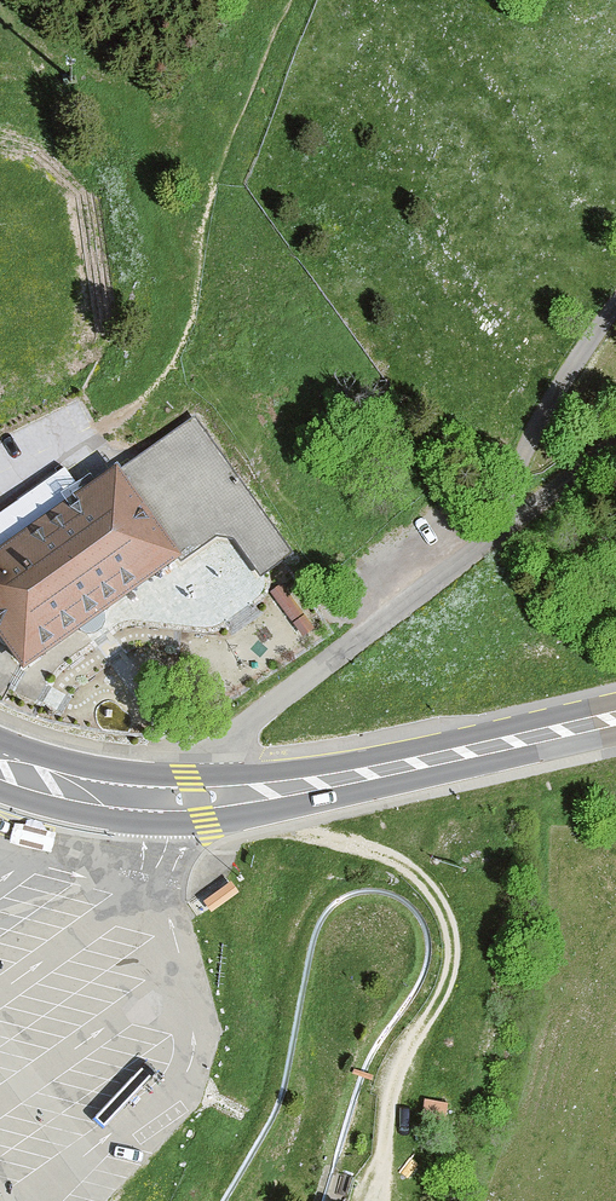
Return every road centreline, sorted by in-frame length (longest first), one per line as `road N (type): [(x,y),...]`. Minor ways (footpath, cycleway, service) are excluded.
road 1 (unclassified): [(154,800),(233,731),(615,449)]
road 2 (track): [(381,1200),(395,1074),(440,998),(451,967),(451,930),(421,877),(395,857),(287,832),(280,792)]
road 3 (primary): [(615,719),(280,792),(154,800)]
road 4 (track): [(615,311),(525,455),(502,531)]
road 5 (primary): [(154,800),(63,788),(0,764)]

